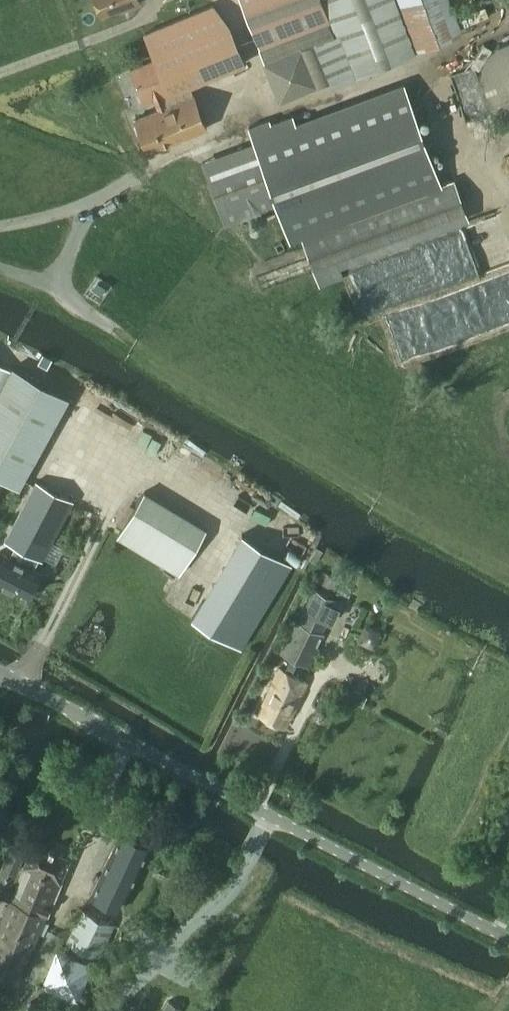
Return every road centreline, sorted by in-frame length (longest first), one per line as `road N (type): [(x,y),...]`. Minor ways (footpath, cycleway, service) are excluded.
road 1 (track): [(508,567),(270,436),(55,286),(0,269)]
road 2 (unclassified): [(508,941),(0,670)]

